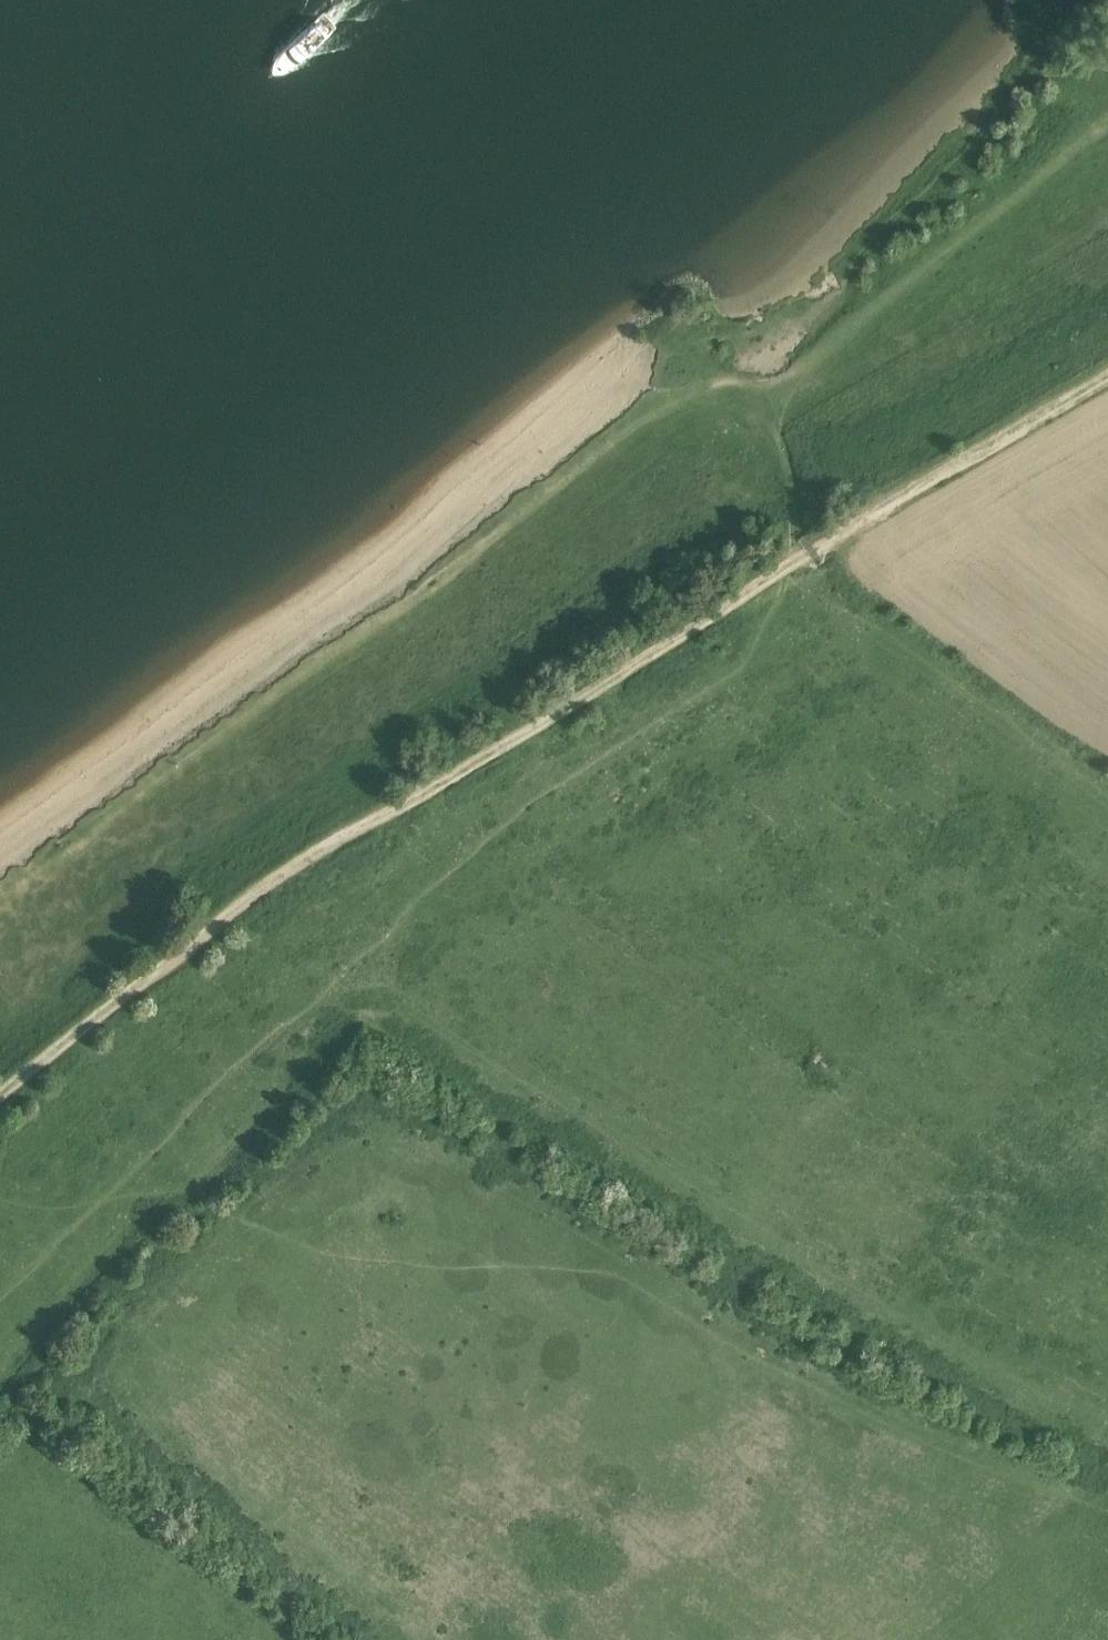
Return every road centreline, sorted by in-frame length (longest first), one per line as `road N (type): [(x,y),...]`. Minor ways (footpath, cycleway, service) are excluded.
road 1 (track): [(0,1095),(290,872),(823,541)]
road 2 (track): [(823,541),(924,478),(1107,385)]

